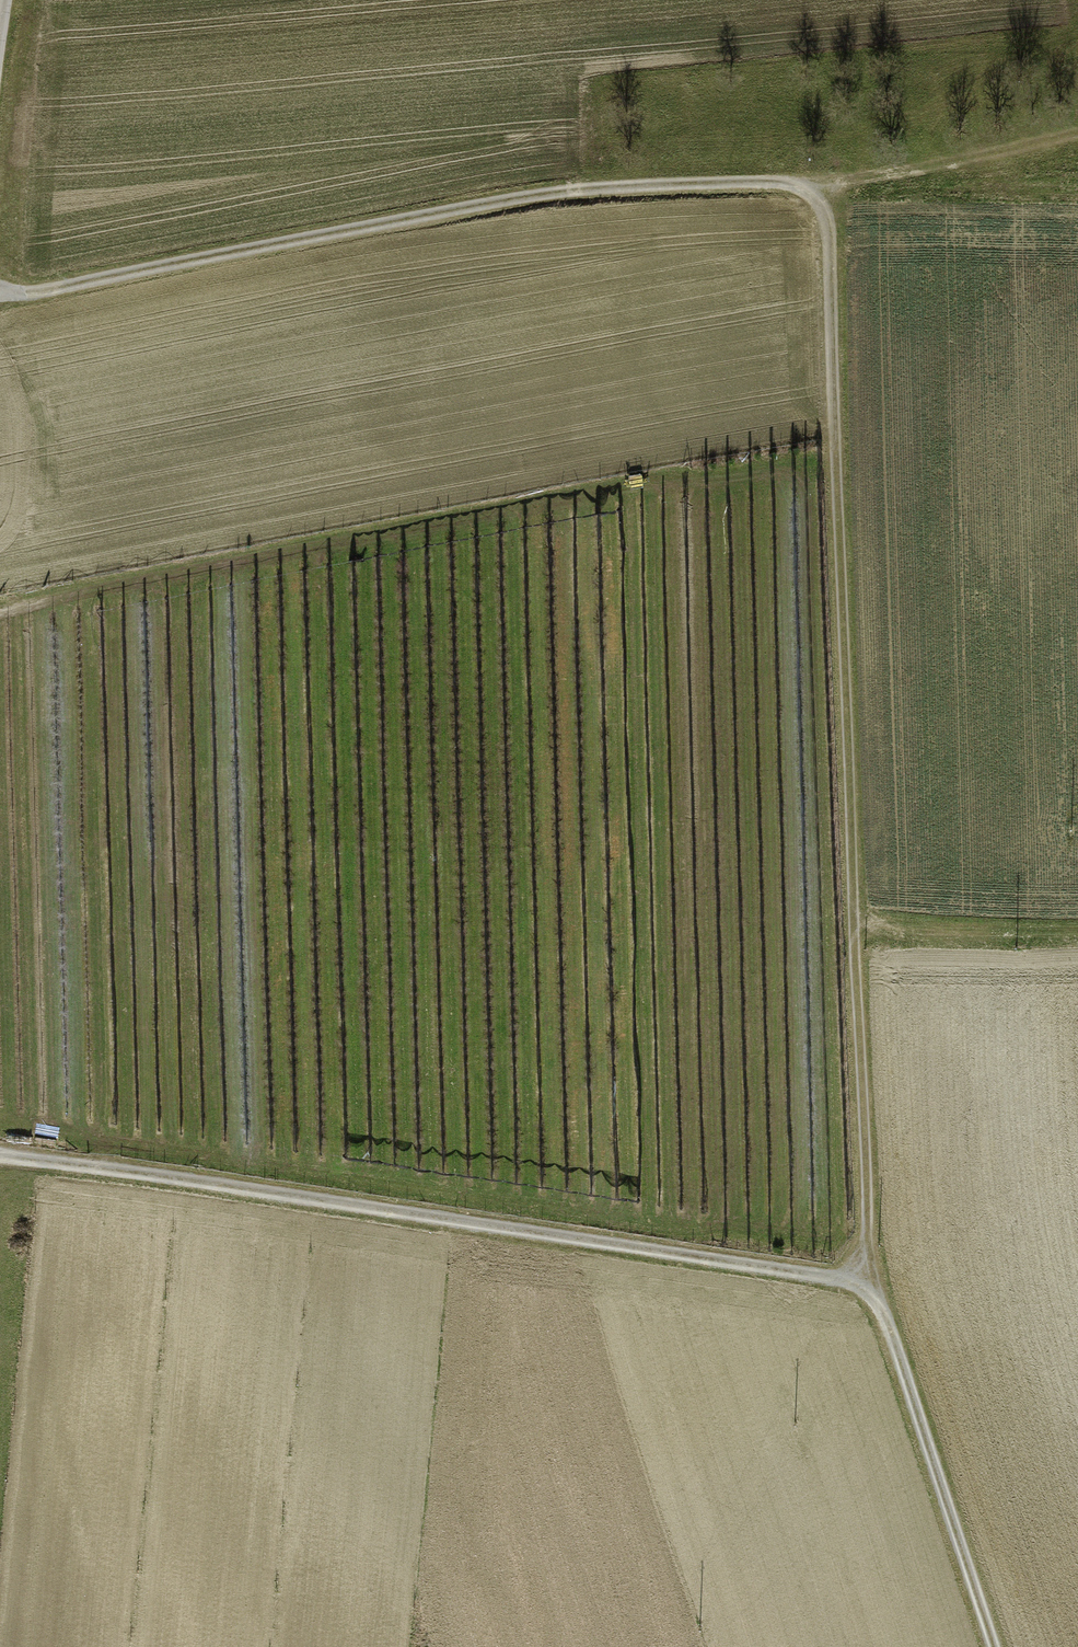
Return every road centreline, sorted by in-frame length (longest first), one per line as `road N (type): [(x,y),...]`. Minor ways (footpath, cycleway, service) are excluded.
road 1 (track): [(0,1158),(863,1283),(901,1357),(994,1646)]
road 2 (track): [(863,1283),(869,1249),(826,215)]
road 3 (track): [(0,297),(672,180),(795,182),(826,215)]
road 4 (track): [(0,602),(454,515)]
road 5 (track): [(852,930),(1077,930)]

